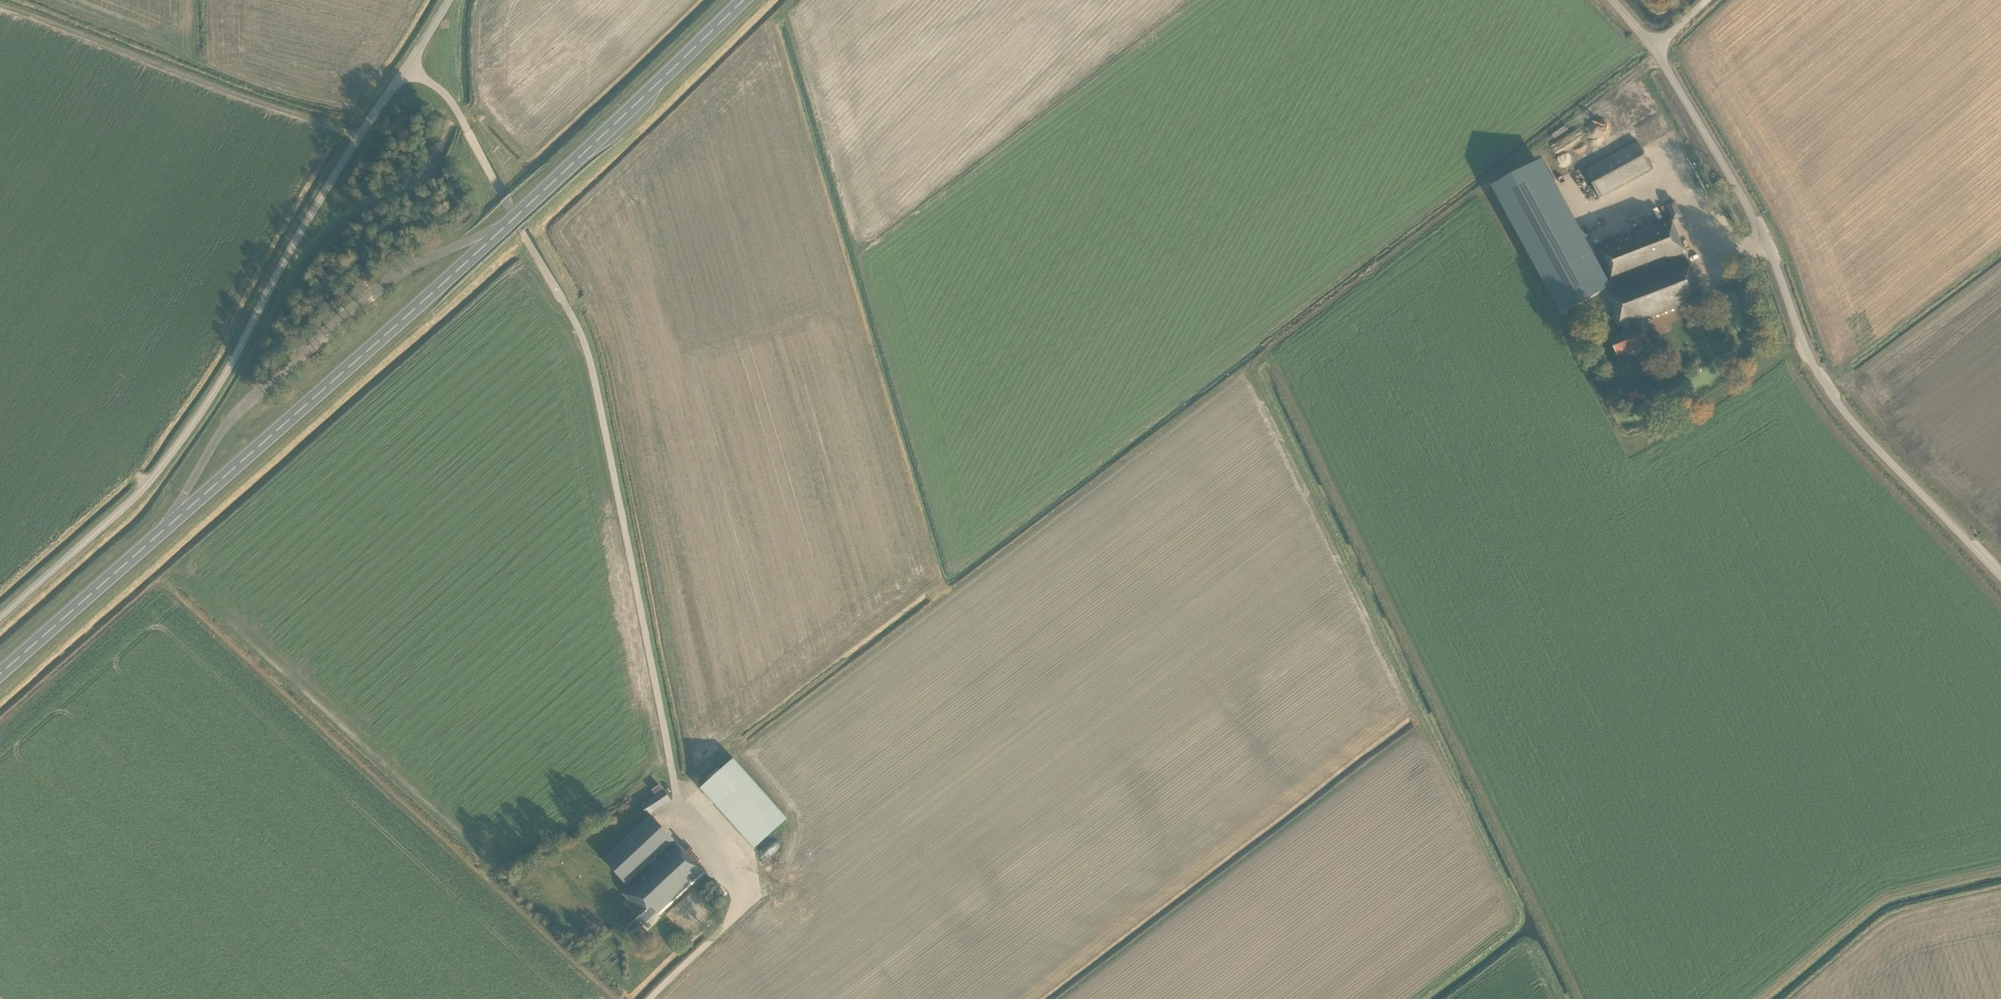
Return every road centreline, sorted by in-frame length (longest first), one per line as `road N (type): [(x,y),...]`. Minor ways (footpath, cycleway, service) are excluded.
road 1 (unclassified): [(675,795),(585,346),(451,106),(408,62)]
road 2 (unclassified): [(0,610),(154,470),(226,369),(305,214),(408,62)]
road 3 (tertiary): [(2000,584),(1817,377),(1748,211),(1652,50)]
road 4 (trunk): [(170,524),(497,231)]
road 5 (trunk): [(497,231),(740,0)]
road 6 (trunk): [(0,673),(170,524)]

